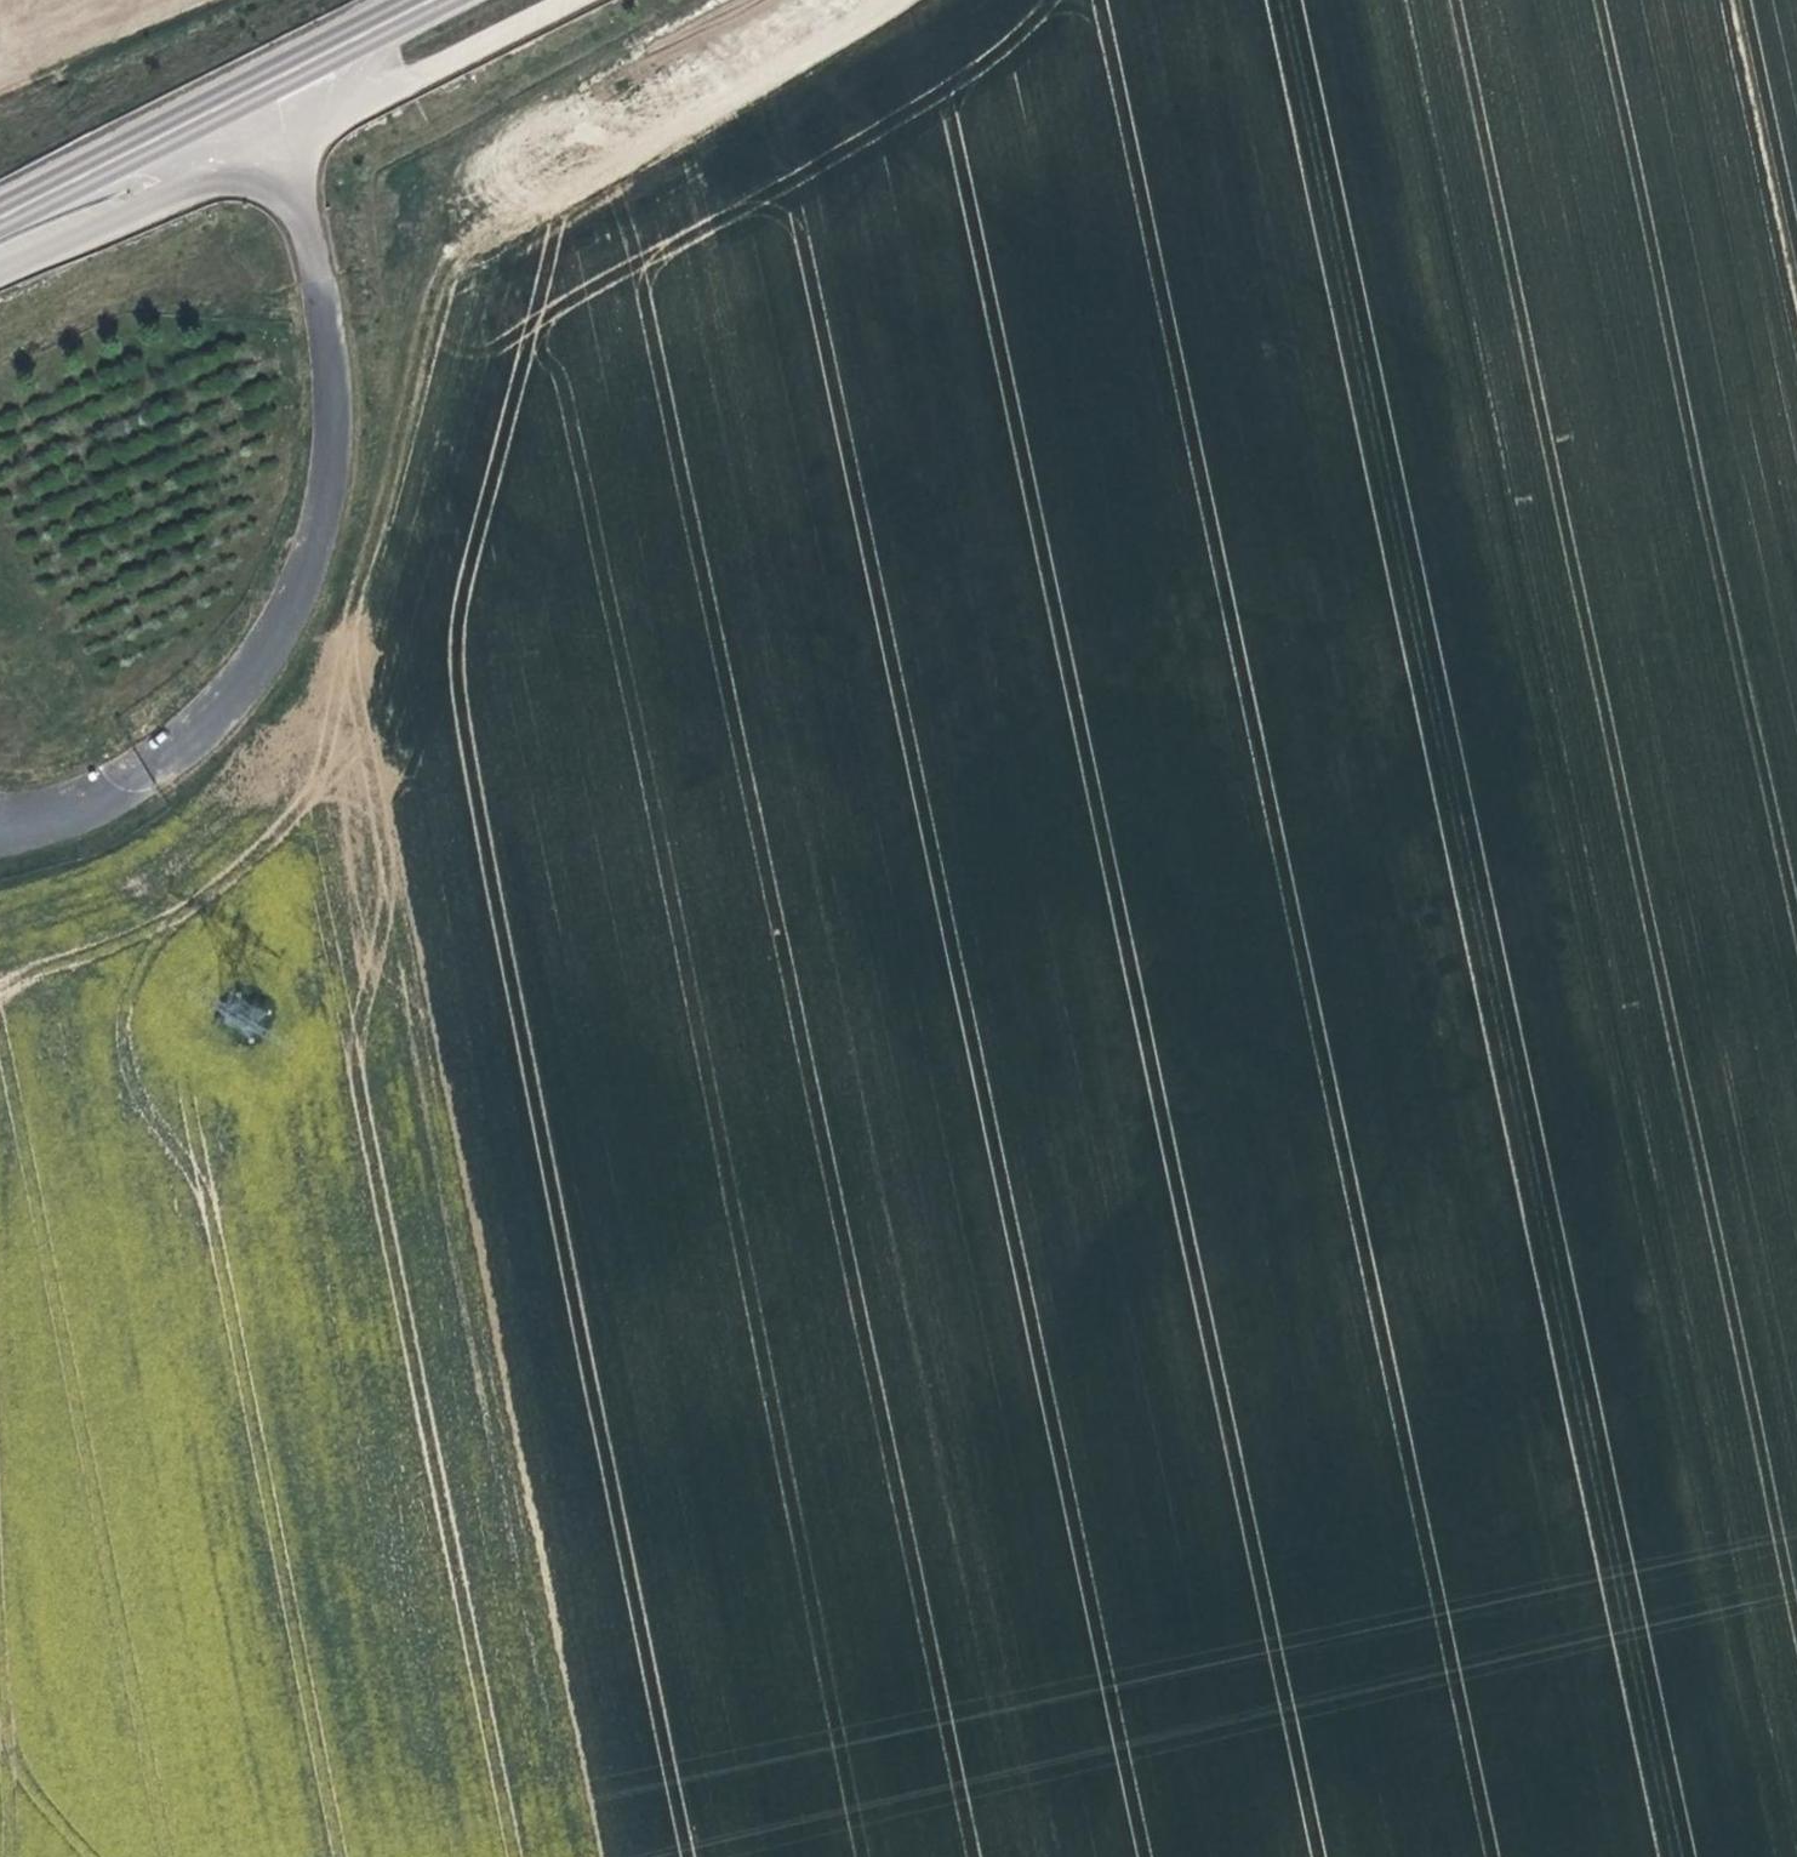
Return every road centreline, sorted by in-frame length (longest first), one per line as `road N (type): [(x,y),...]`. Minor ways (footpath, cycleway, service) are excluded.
road 1 (primary): [(0,210),(415,0)]

